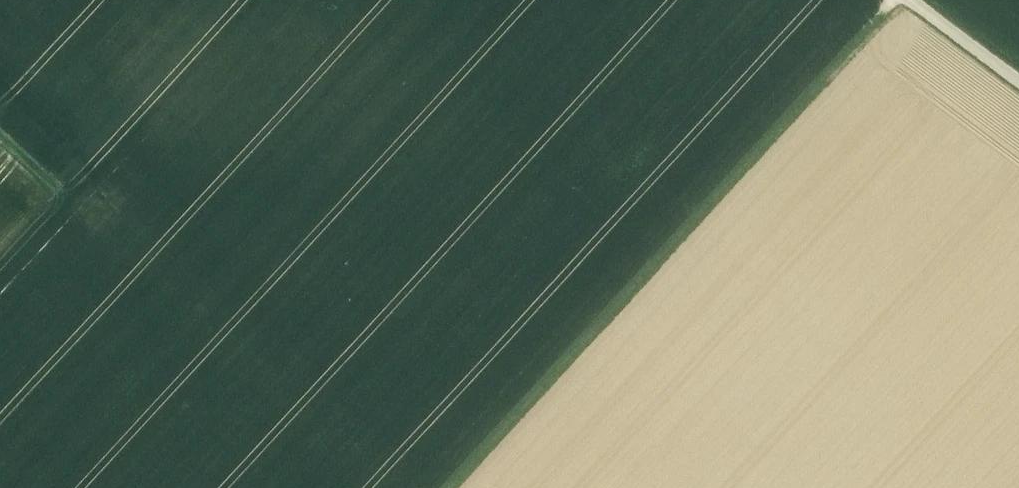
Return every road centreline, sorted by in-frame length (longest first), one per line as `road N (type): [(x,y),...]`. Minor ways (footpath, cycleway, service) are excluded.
road 1 (track): [(907,8),(474,487)]
road 2 (track): [(315,0),(113,226),(0,127)]
road 3 (track): [(898,0),(1018,90)]

